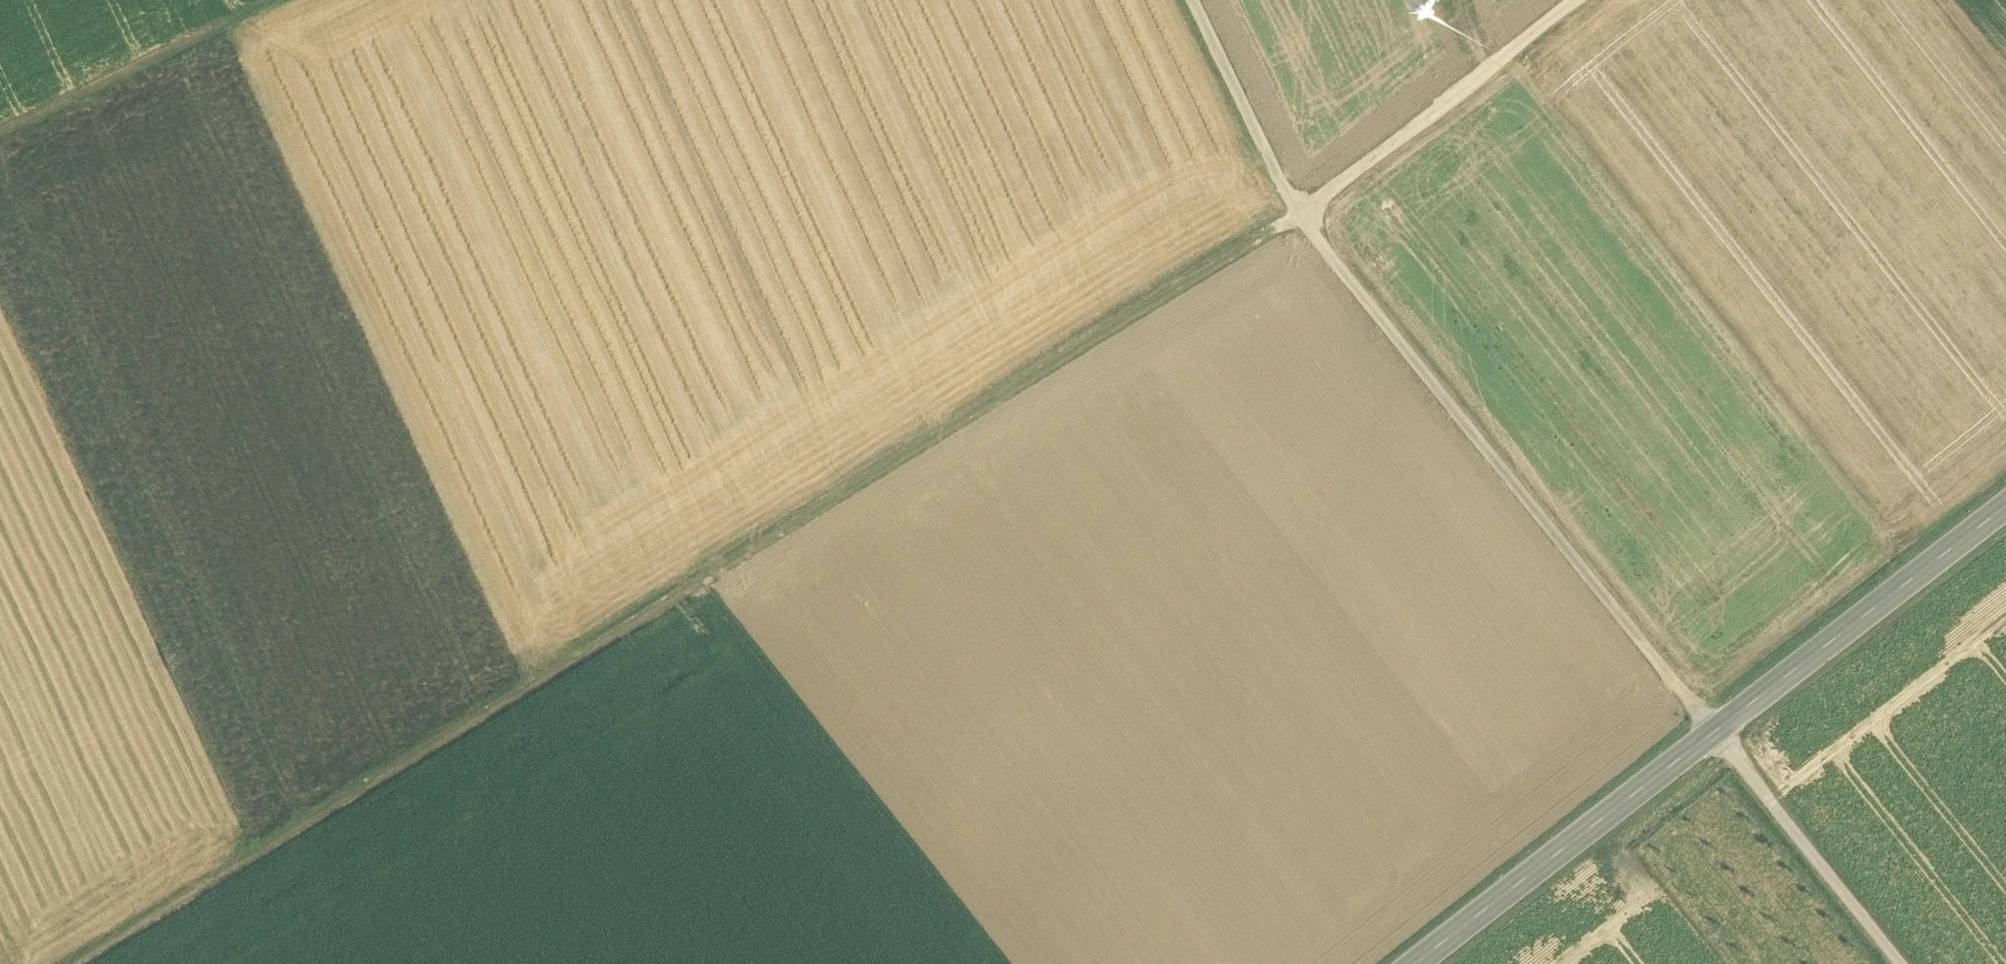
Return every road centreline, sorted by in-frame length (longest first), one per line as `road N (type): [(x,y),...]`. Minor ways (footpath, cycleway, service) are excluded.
road 1 (track): [(1299,218),(77,963)]
road 2 (track): [(1192,0),(1299,218),(1712,734)]
road 3 (secondary): [(2005,507),(1423,963)]
road 4 (track): [(282,0),(0,139)]
road 5 (track): [(1898,963),(1712,734)]

